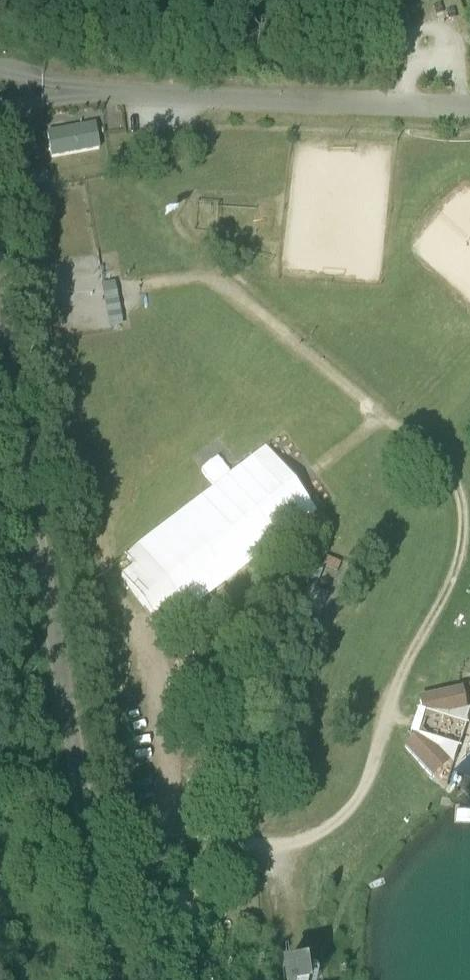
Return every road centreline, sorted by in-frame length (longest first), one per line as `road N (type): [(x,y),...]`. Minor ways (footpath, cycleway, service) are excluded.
road 1 (track): [(89,828),(283,845),(329,827),(367,783),(400,673),(443,601),(463,536),(448,467),(209,274),(112,288)]
road 2 (unclassified): [(117,979),(0,332)]
road 3 (track): [(176,837),(155,691),(219,609),(284,559)]
road 4 (residential): [(0,103),(86,93),(0,79)]

